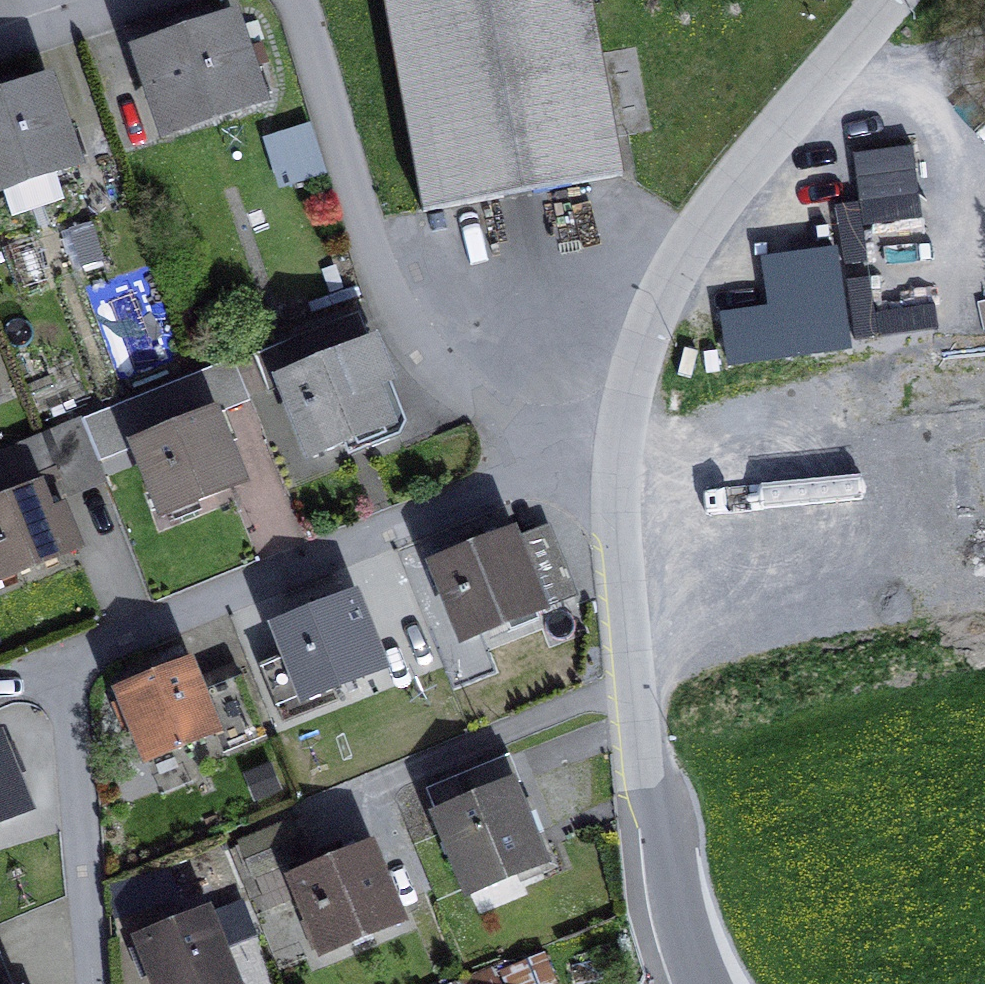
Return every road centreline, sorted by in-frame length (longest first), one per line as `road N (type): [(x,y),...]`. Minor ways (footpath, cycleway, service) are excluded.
road 1 (residential): [(299,0),(383,291),(421,361),(485,410),(523,424),(618,437)]
road 2 (residential): [(618,437),(71,660)]
road 3 (residential): [(618,437),(640,343),(697,226),(886,0)]
road 4 (residential): [(71,660),(98,983)]
road 5 (residential): [(664,983),(630,677)]
road 6 (residential): [(388,777),(630,677)]
road 7 (residential): [(630,677),(614,498),(618,437)]
road 8 (residential): [(0,46),(137,0)]

